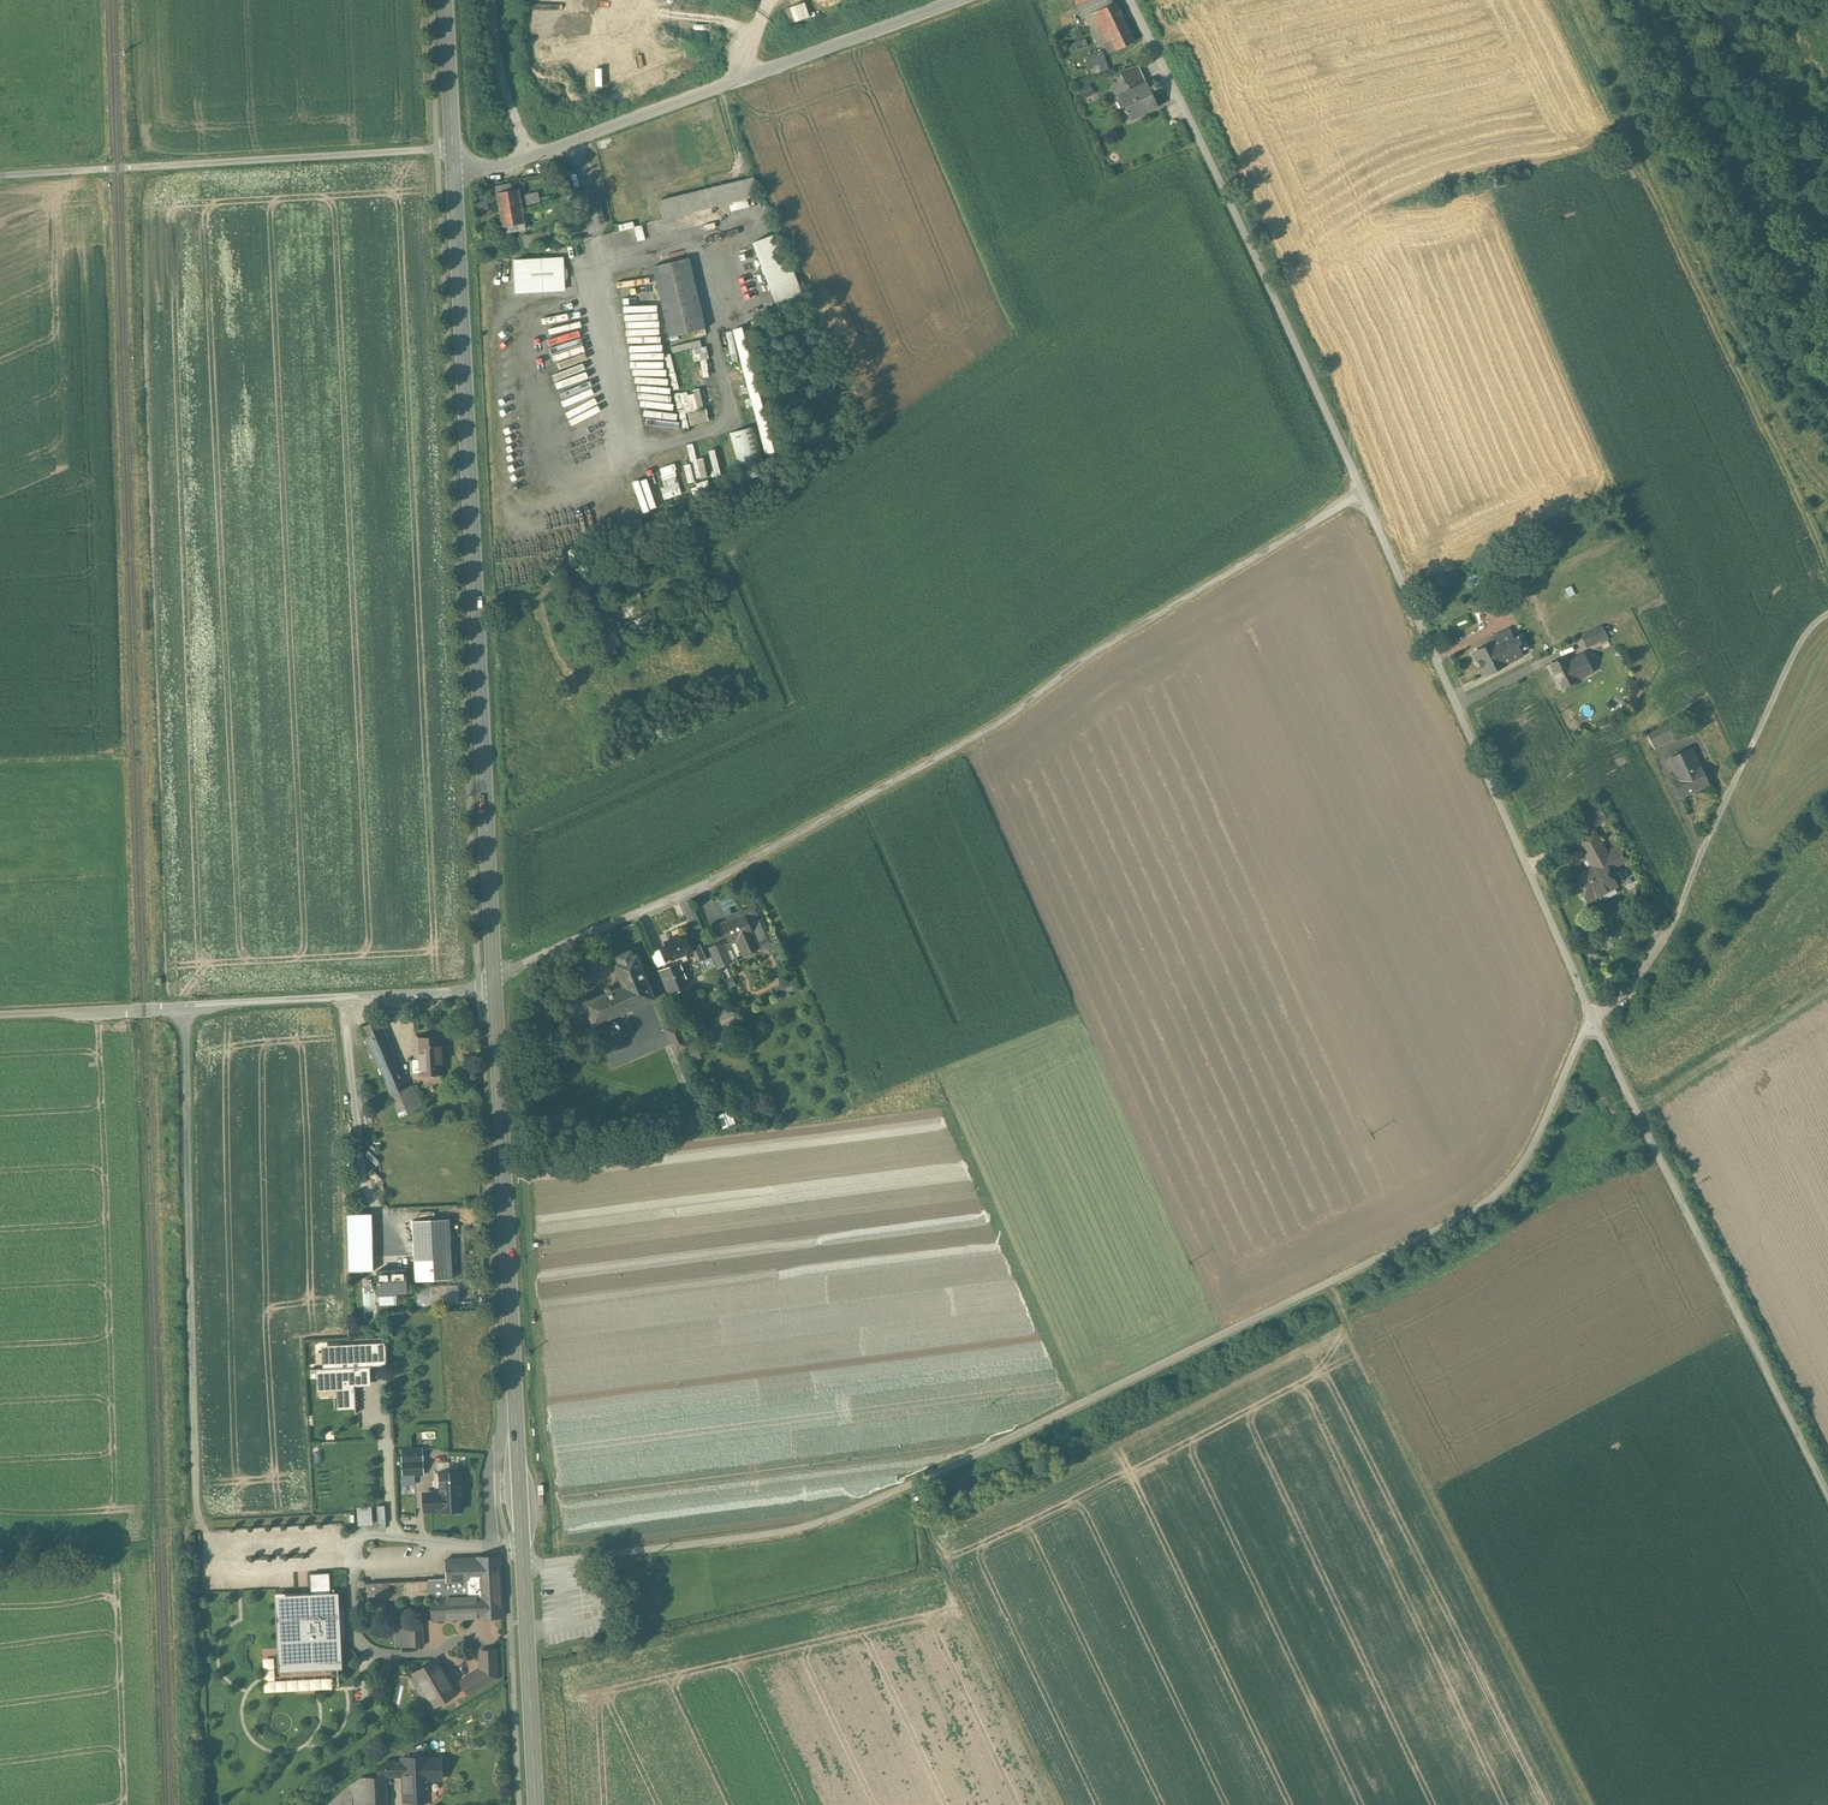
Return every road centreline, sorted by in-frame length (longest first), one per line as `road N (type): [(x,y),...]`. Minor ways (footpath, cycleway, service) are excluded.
road 1 (unclassified): [(1595,1020),(1533,1147),(1472,1211),(839,1515),(787,1531),(524,1566)]
road 2 (unclassified): [(494,978),(725,878),(914,772),(1117,638),(1364,491)]
road 3 (secondary): [(454,158),(494,978)]
road 4 (secondary): [(494,978),(524,1566)]
road 5 (track): [(1323,1285),(1592,1804)]
road 6 (unclassified): [(1595,1020),(1364,491)]
road 7 (track): [(186,1009),(195,1489),(197,1513),(220,1552)]
road 8 (unclassified): [(1364,491),(1130,0)]
road 9 (unclassified): [(962,0),(514,164),(480,167),(454,158)]
road 10 (unclassified): [(1827,1494),(1595,1020)]
road 11 (unclassified): [(0,1018),(478,987),(494,978)]
road 12 (unclassified): [(1827,616),(1792,657),(1673,923),(1595,1020)]
road 13 (track): [(920,1477),(925,1529),(1057,1804)]
road 14 (secondary): [(524,1566),(535,1804)]
road 15 (secondary): [(446,0),(454,158)]

